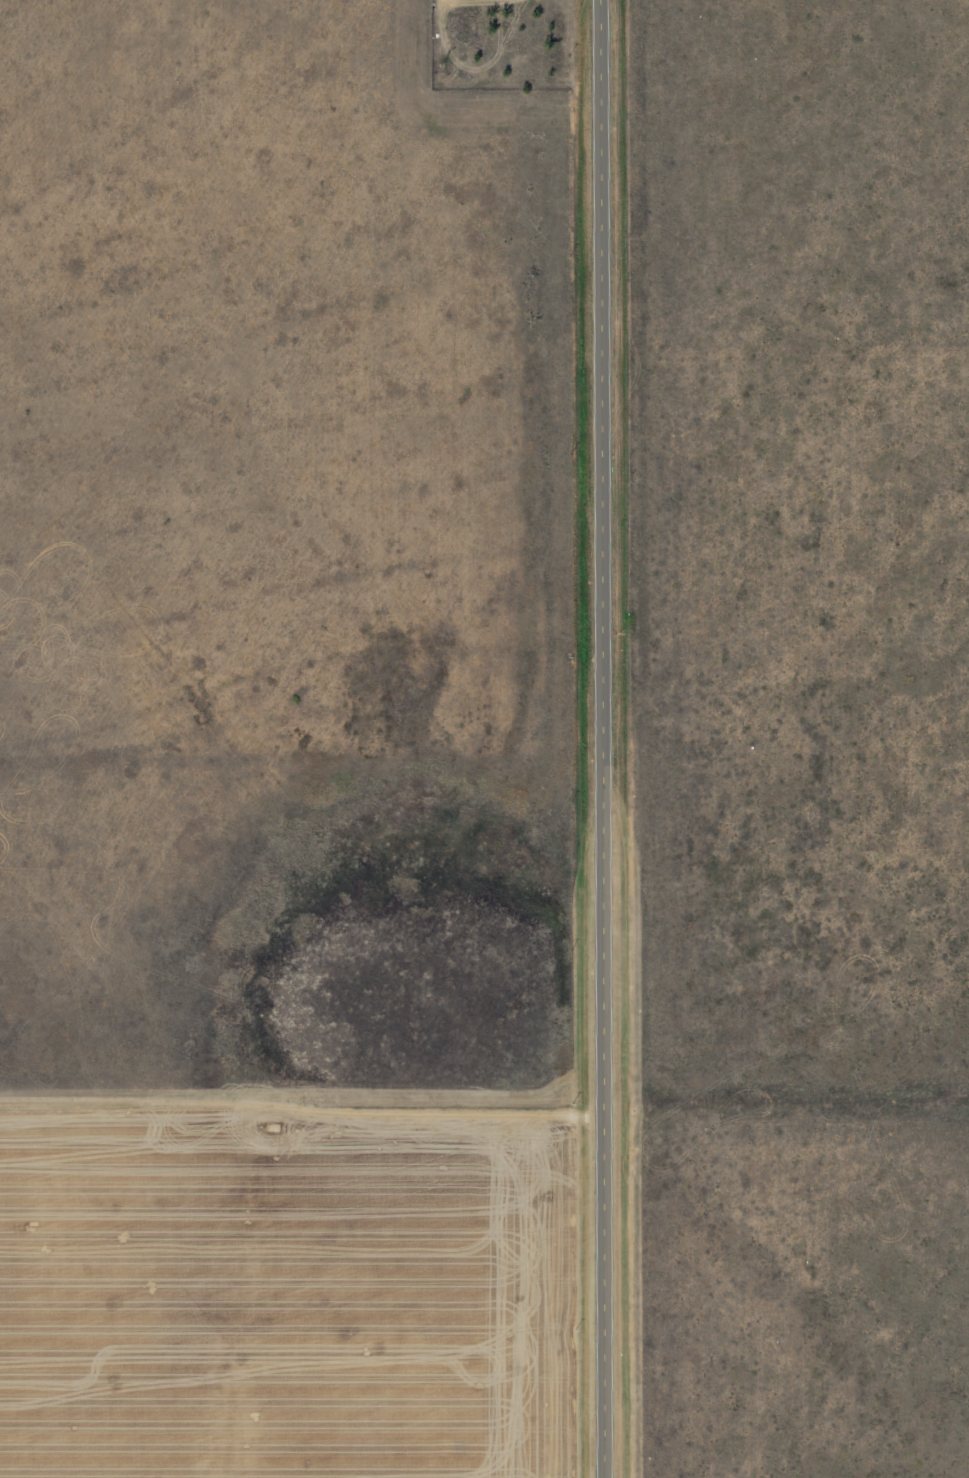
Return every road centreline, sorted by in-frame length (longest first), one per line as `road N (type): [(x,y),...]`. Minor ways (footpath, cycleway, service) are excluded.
road 1 (primary): [(602,1477),(601,0)]
road 2 (residential): [(968,1086),(604,1084)]

